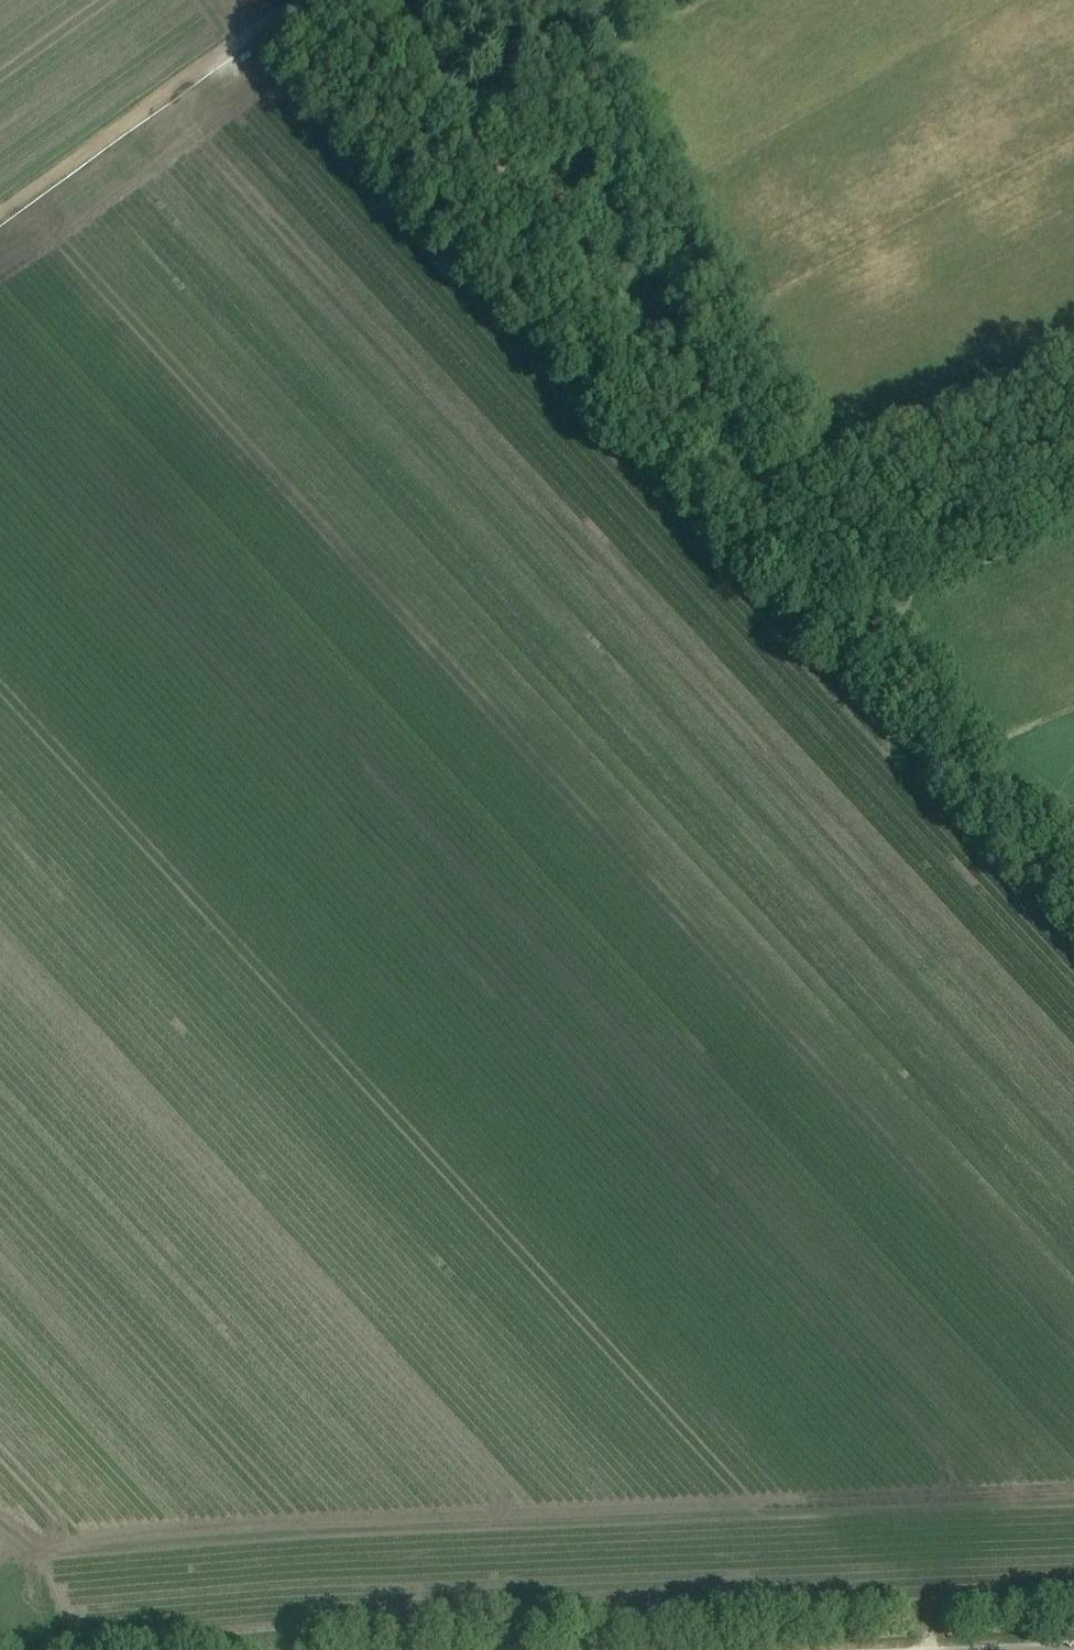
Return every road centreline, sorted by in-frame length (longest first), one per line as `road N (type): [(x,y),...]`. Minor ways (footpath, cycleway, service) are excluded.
road 1 (track): [(1073,818),(917,751),(866,705),(622,231),(569,198),(510,190),(491,176),(378,0)]
road 2 (track): [(301,0),(0,210)]

